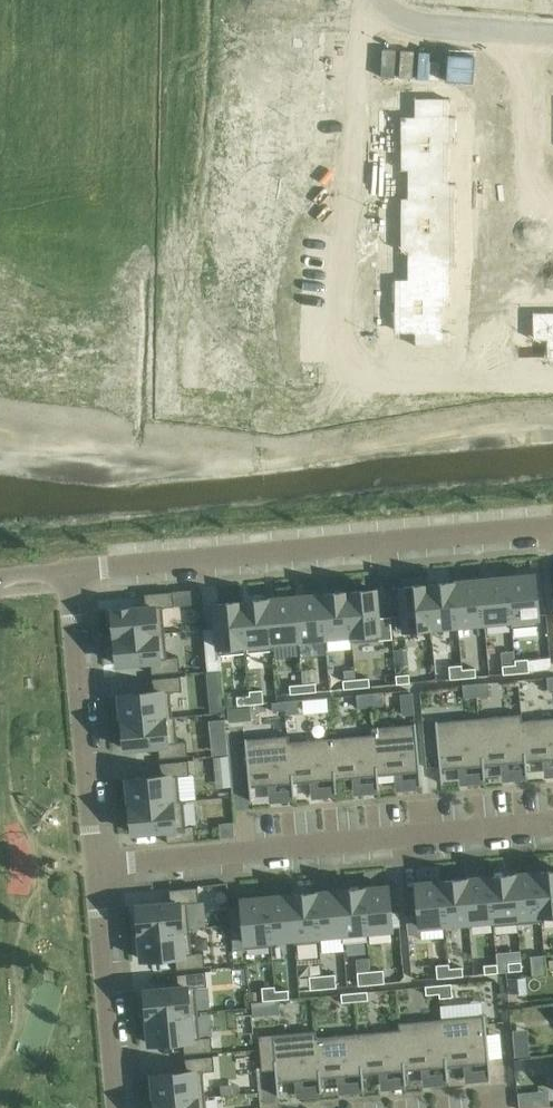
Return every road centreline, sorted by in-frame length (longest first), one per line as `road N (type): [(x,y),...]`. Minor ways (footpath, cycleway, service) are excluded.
road 1 (residential): [(552,372),(388,372),(341,351),(360,24)]
road 2 (residential): [(66,570),(552,525)]
road 3 (residential): [(98,865),(552,824)]
road 4 (residential): [(66,570),(98,865)]
road 5 (residential): [(98,865),(118,1107)]
road 6 (residential): [(552,34),(360,24)]

